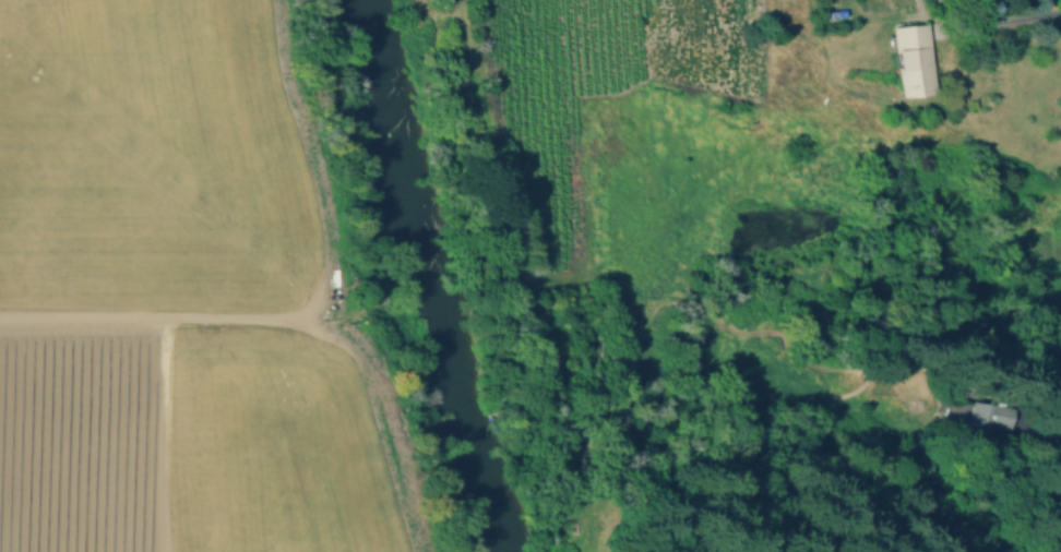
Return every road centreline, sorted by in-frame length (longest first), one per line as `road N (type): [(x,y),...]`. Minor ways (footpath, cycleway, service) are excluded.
road 1 (track): [(0,327),(294,327)]

